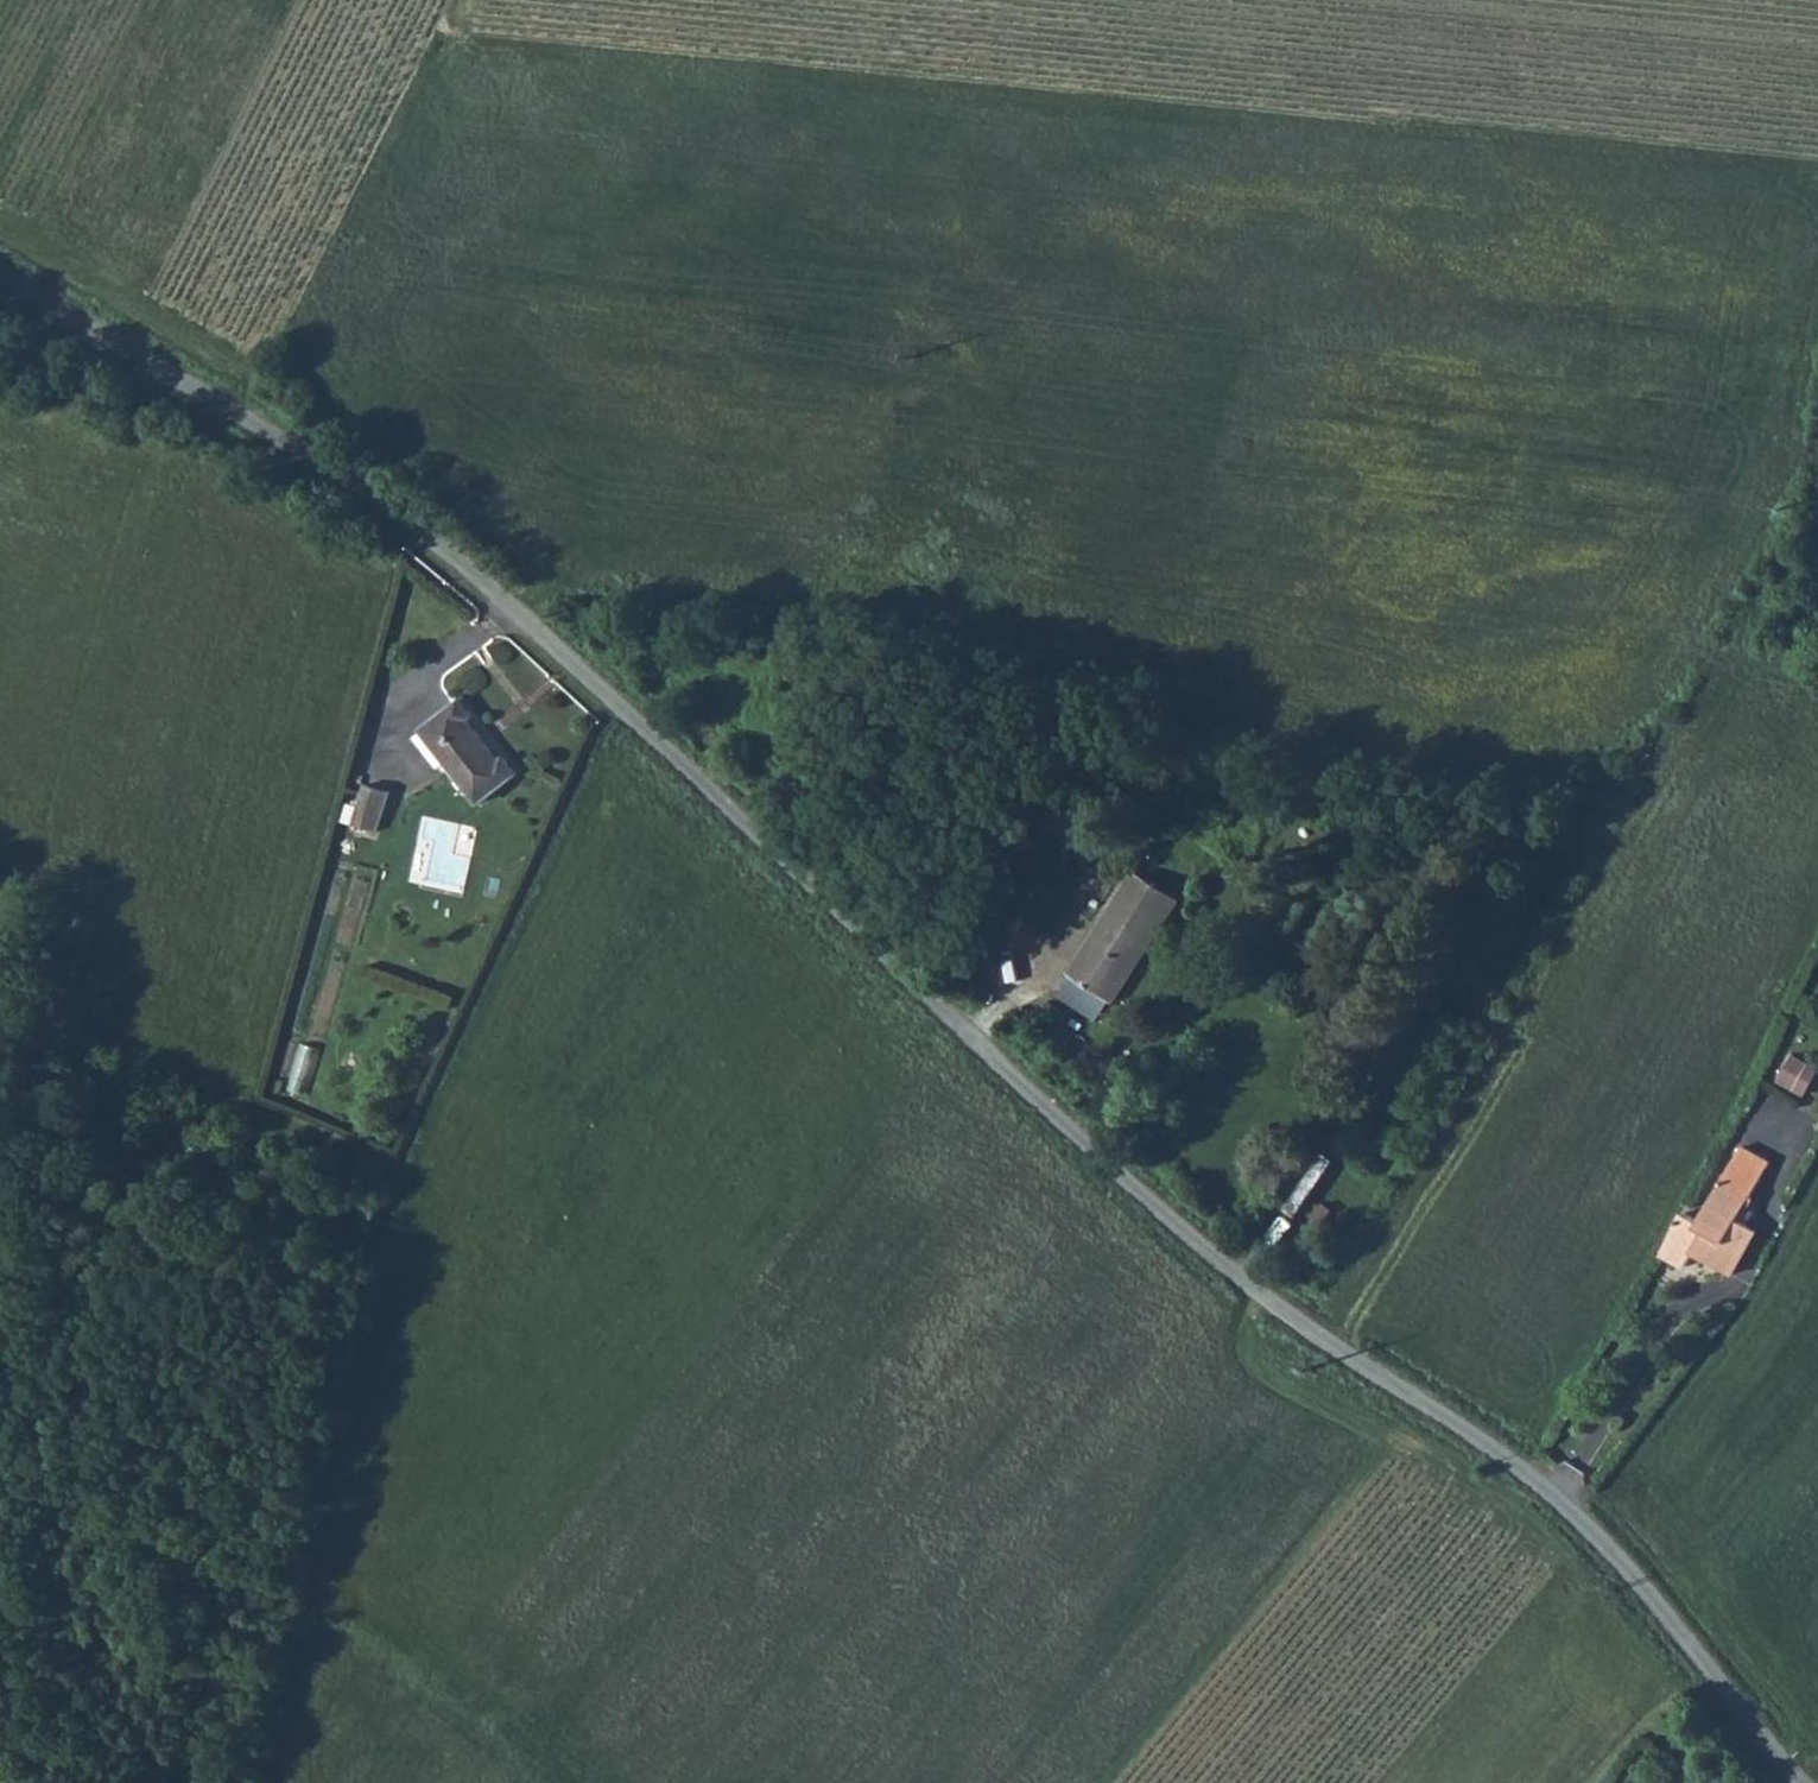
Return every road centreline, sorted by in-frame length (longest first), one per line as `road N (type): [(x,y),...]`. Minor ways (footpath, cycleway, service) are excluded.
road 1 (unclassified): [(0,262),(121,345),(410,517),(645,710),(786,863),(1193,1244),(1295,1327),(1445,1414),(1561,1498),(1805,1782)]

